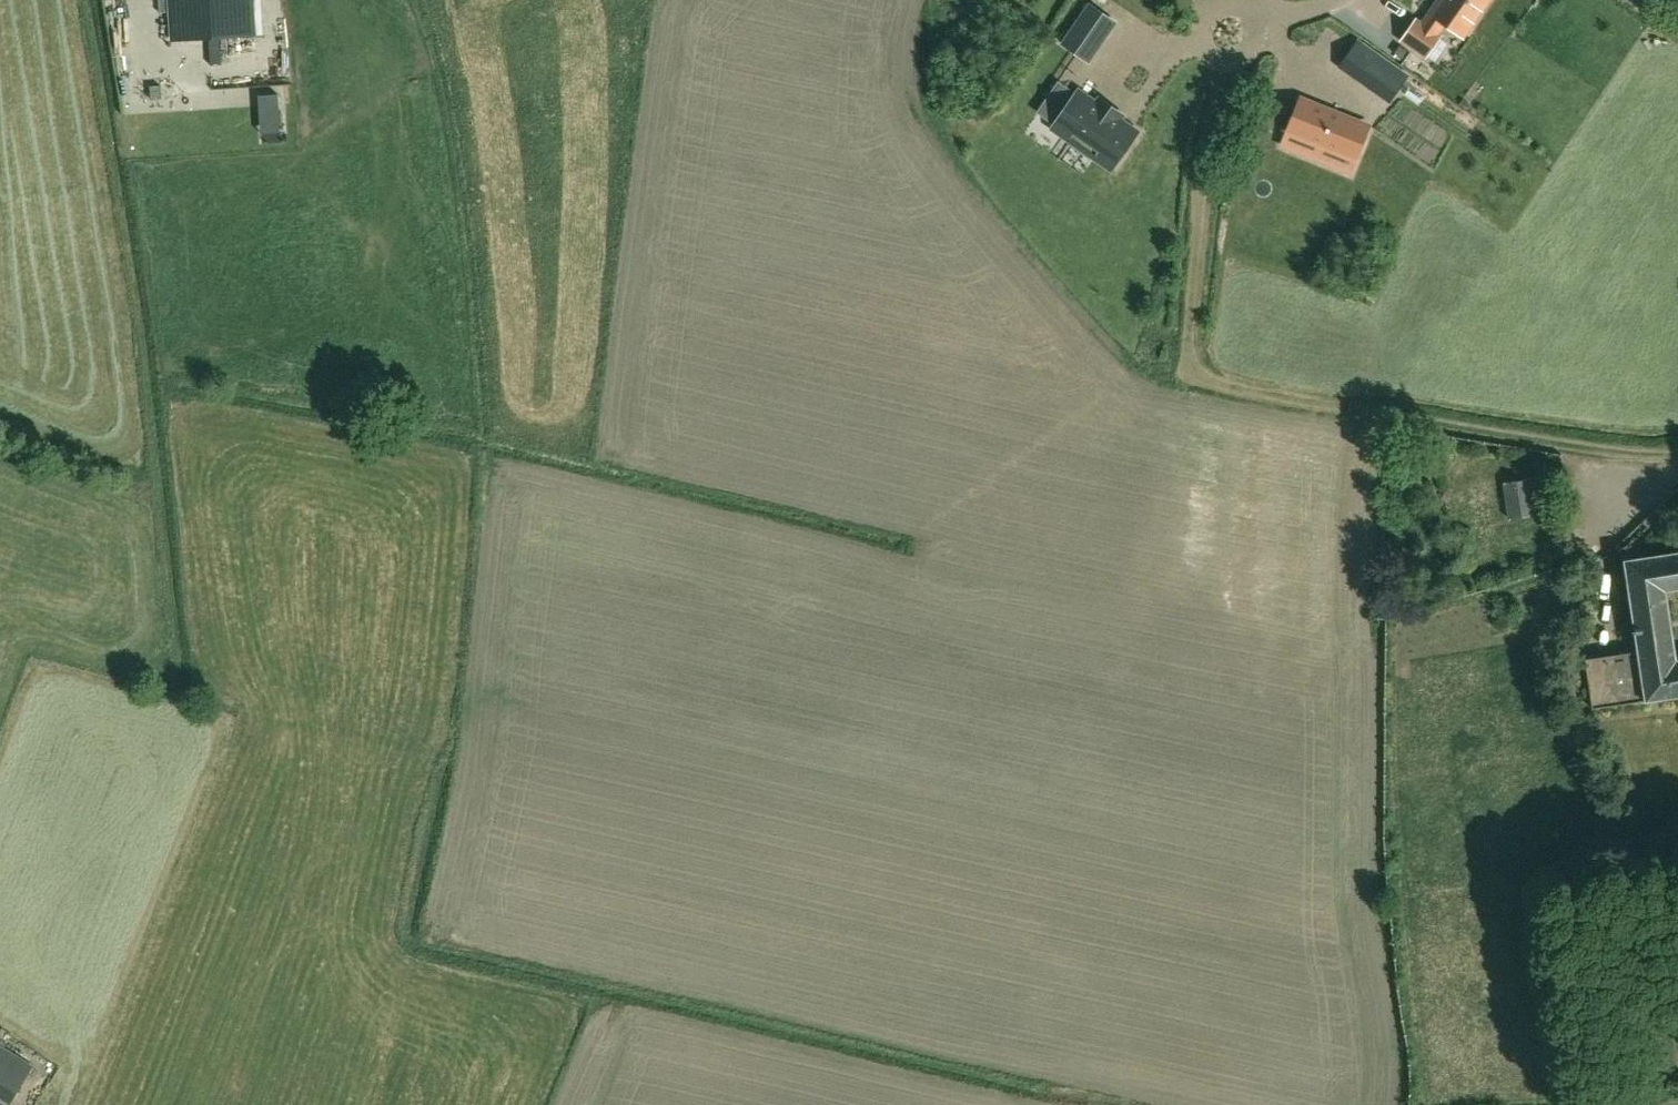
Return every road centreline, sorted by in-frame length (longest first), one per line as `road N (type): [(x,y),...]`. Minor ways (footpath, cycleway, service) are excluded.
road 1 (track): [(1677,451),(1621,453),(1236,391),(1198,370),(1195,323),(1221,73)]

